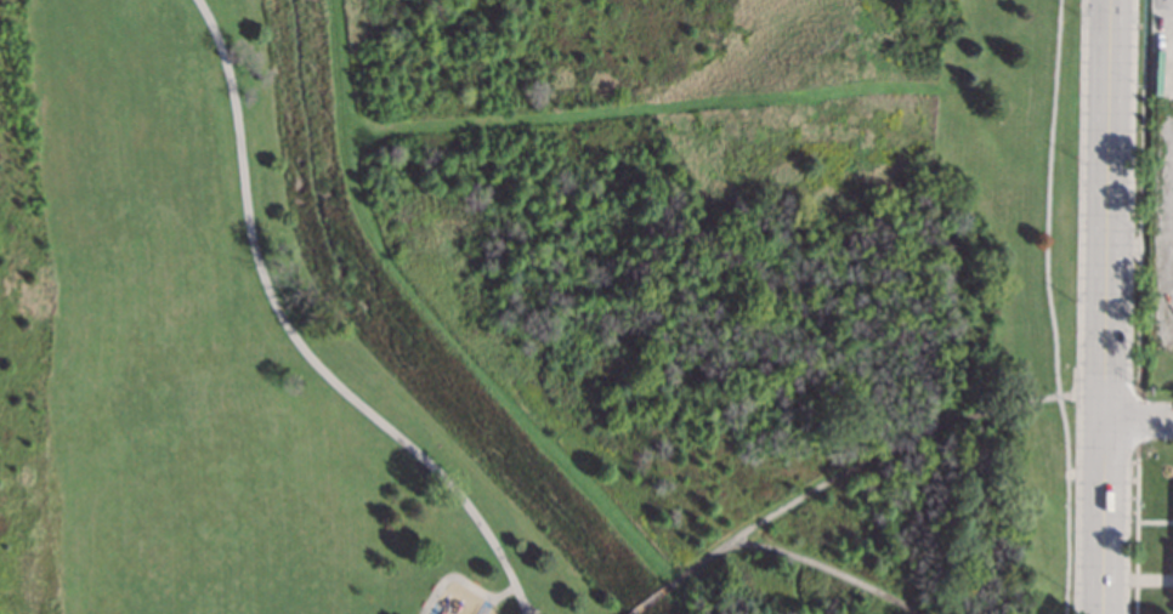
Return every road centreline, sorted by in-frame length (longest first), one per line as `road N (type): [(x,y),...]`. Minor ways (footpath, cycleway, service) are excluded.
road 1 (tertiary): [(1107,0),(1102,613)]

